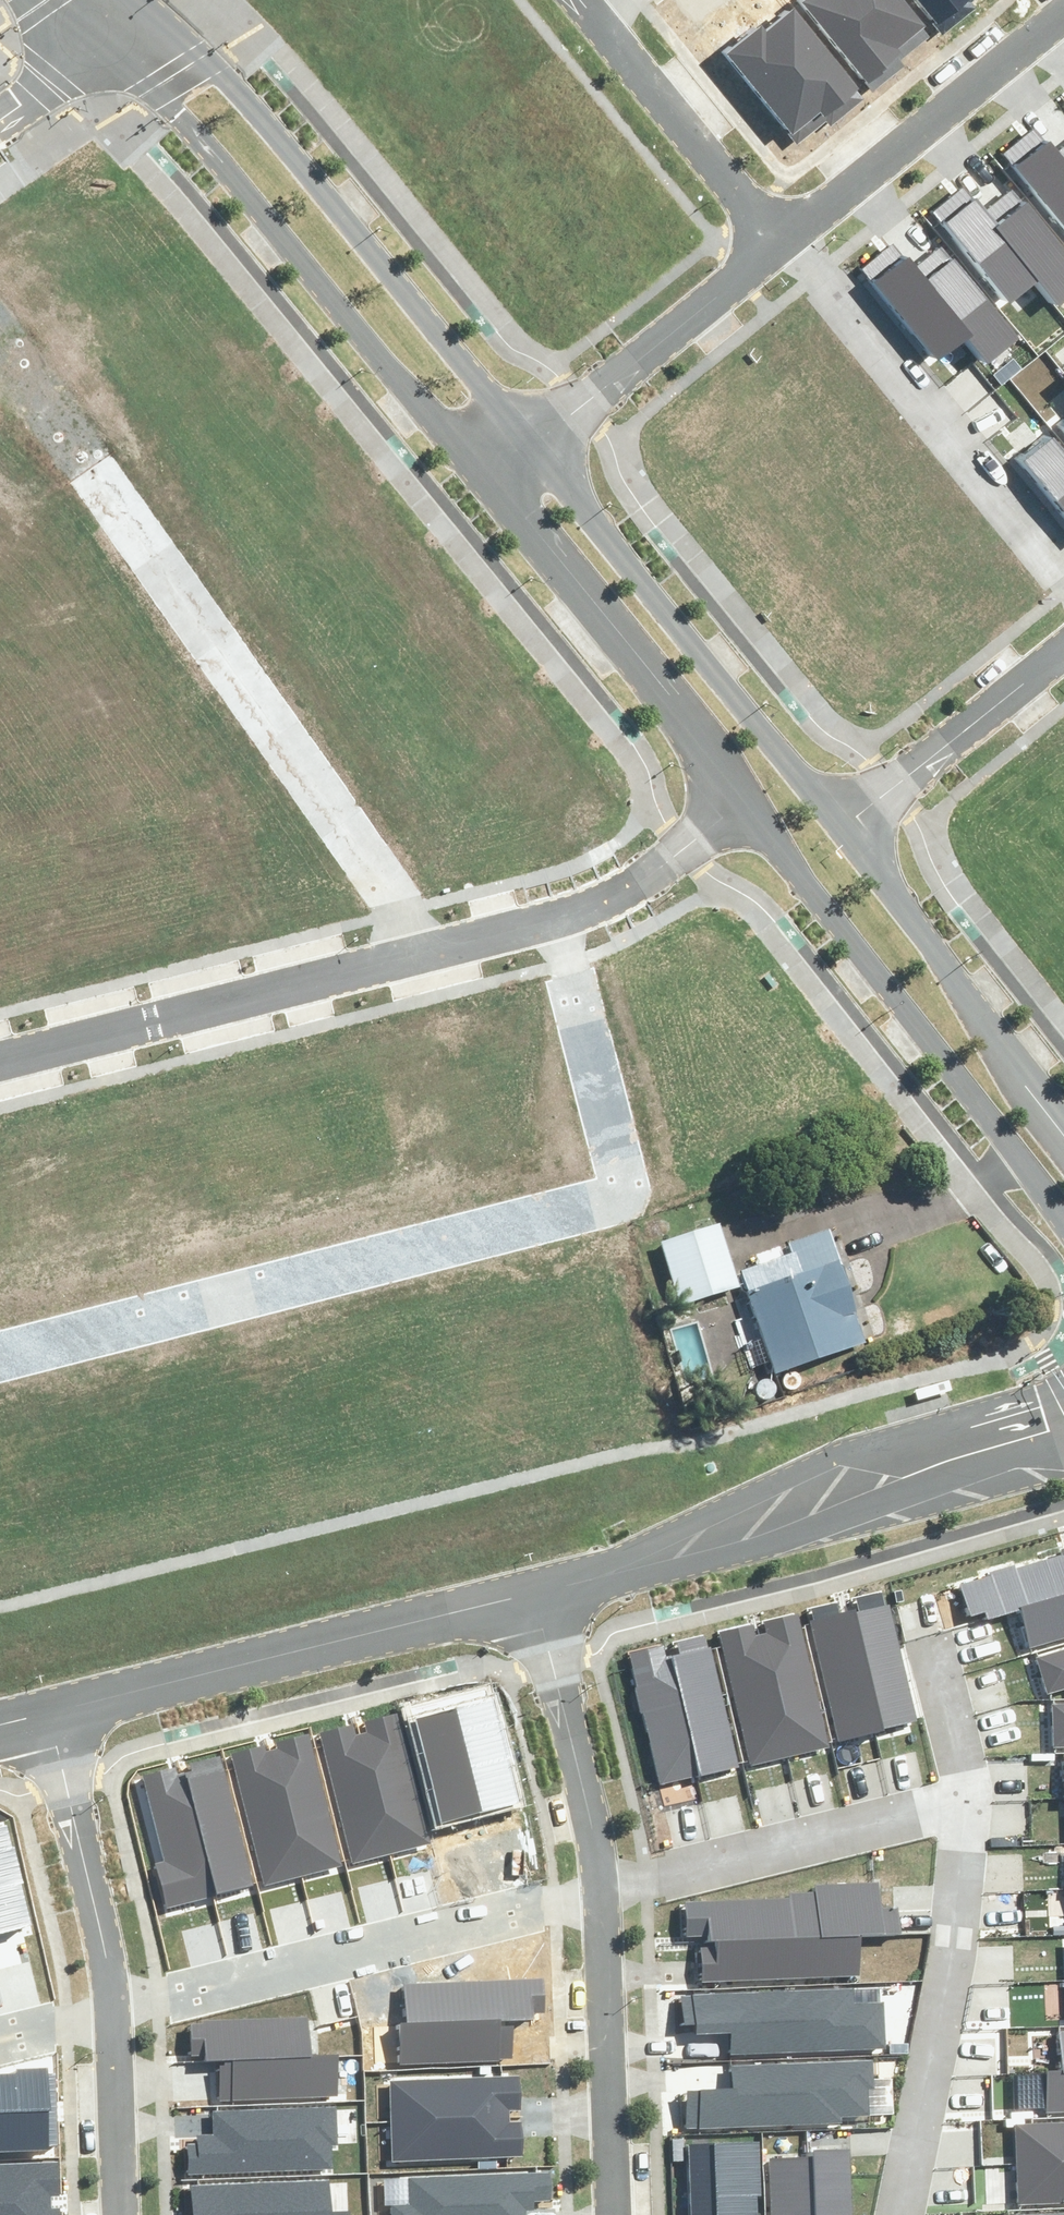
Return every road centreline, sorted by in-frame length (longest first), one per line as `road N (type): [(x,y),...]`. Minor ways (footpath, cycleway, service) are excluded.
road 1 (residential): [(0,1358),(605,1200),(618,1186),(620,1166),(554,916)]
road 2 (tertiary): [(145,0),(246,94),(533,440)]
road 3 (tertiary): [(488,474),(388,369),(180,116),(96,39)]
road 4 (residential): [(415,950),(85,476)]
road 5 (tertiary): [(1063,1214),(739,791)]
road 6 (residential): [(537,1586),(48,1714)]
road 7 (residential): [(112,1996),(600,1878)]
road 8 (tertiary): [(533,440),(843,823)]
road 9 (residential): [(415,950),(0,1058)]
road 10 (residential): [(954,1802),(952,1877),(898,2214)]
road 11 (tertiary): [(739,791),(488,474)]
road 12 (tertiary): [(843,823),(1063,1134)]
road 13 (residential): [(884,1472),(729,1534),(537,1586)]
road 14 (residential): [(600,1878),(954,1802)]
road 15 (residential): [(782,240),(1063,13)]
road 16 (residential): [(600,1878),(618,2214)]
road 17 (residential): [(533,440),(782,240)]
road 18 (residential): [(537,1586),(600,1878)]
road 19 (residential): [(48,1714),(112,1996)]
road 20 (residential): [(1063,640),(843,823)]
road 21 (residential): [(782,240),(601,21)]
road 22 (residential): [(782,240),(938,419)]
road 23 (residential): [(739,791),(634,878),(554,916)]
road 24 (residential): [(112,1996),(118,2214)]
road 25 (residential): [(938,419),(1063,577)]
road 26 (tertiary): [(884,1472),(1063,1425)]
road 27 (residential): [(933,1640),(956,1718),(954,1802)]
road 28 (residential): [(938,419),(1063,317)]
road 29 (residential): [(554,916),(415,950)]
road 30 (residential): [(96,39),(0,118)]

